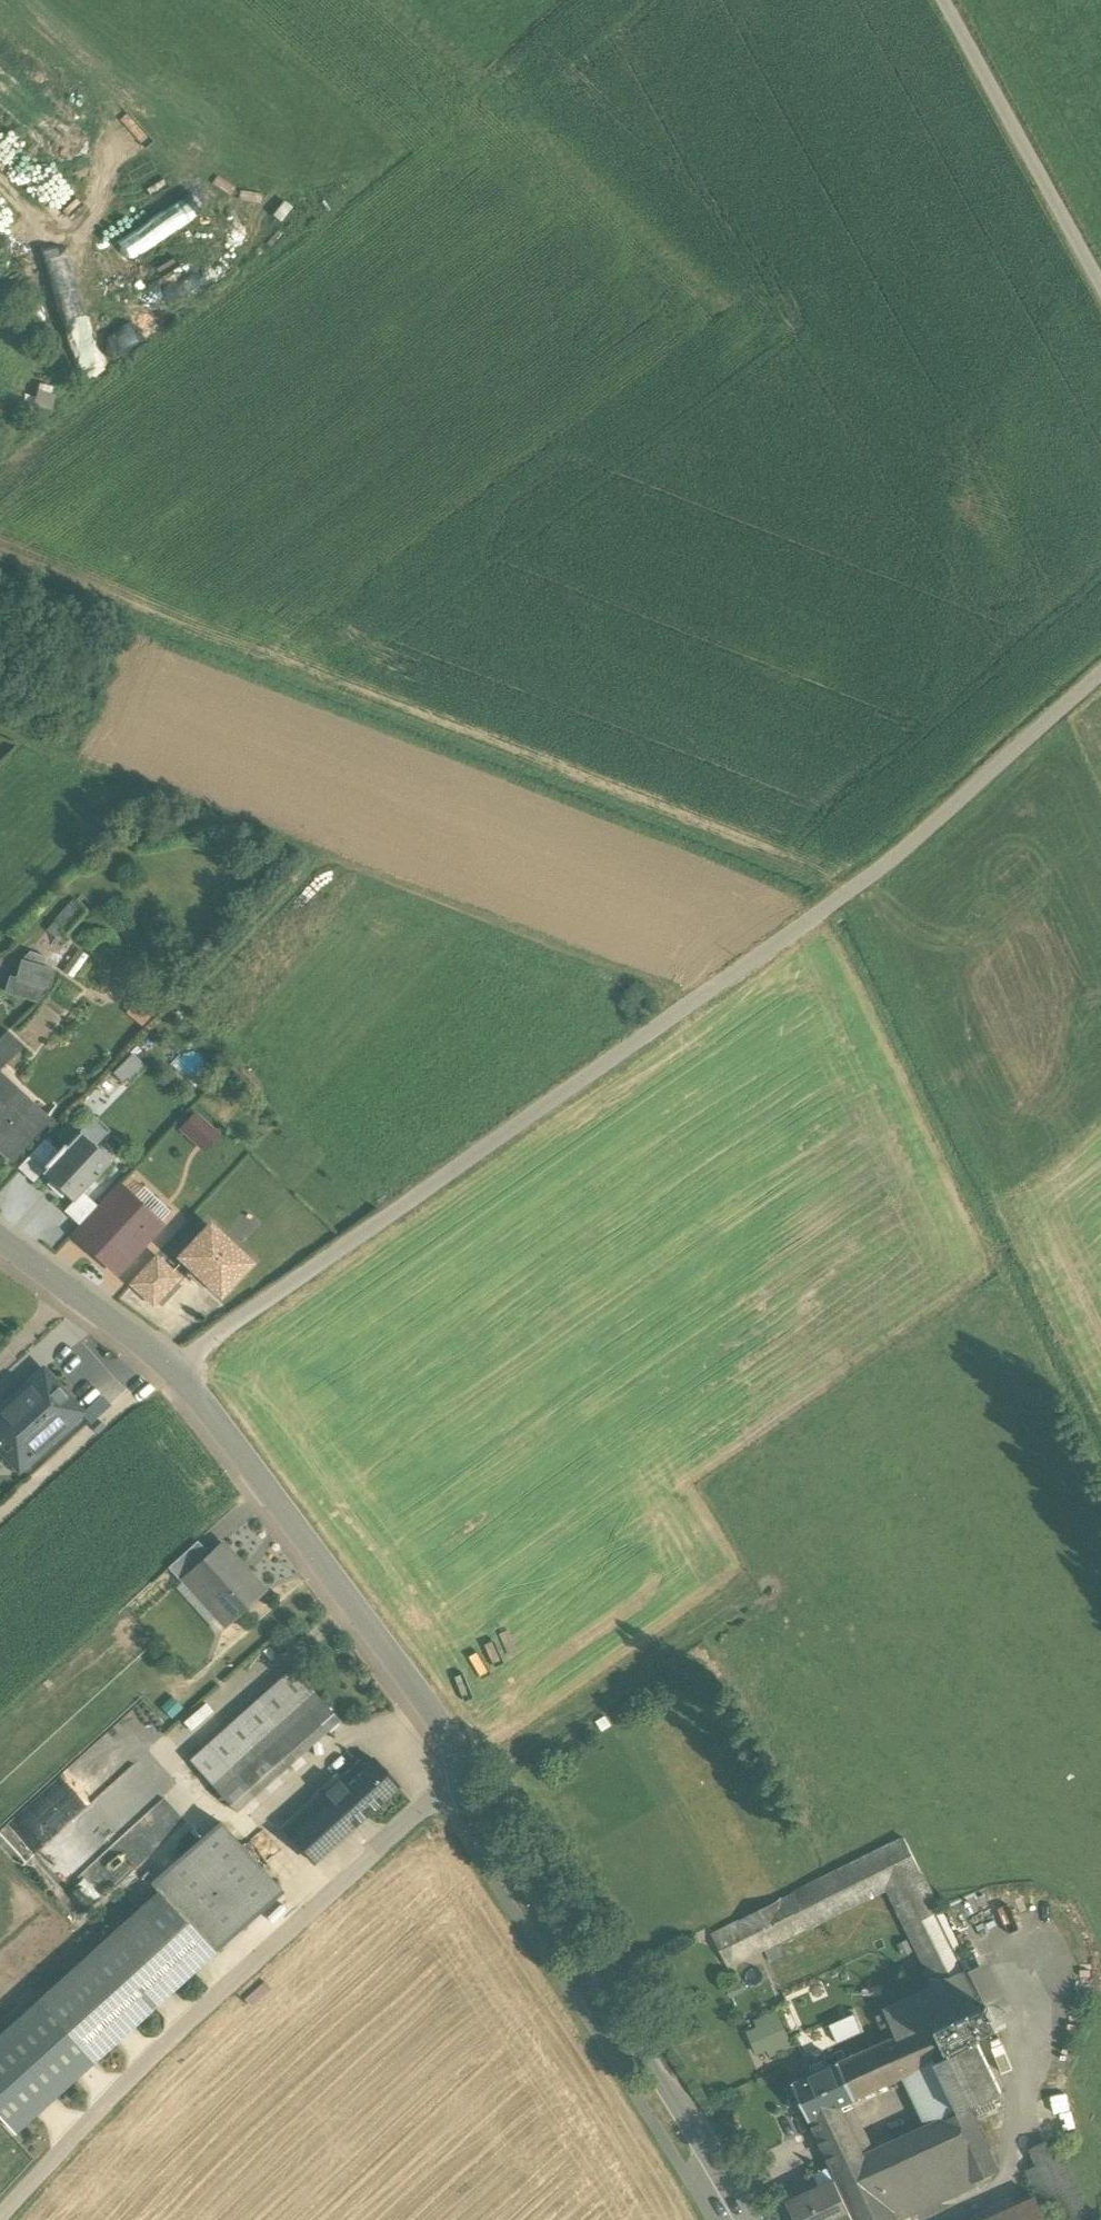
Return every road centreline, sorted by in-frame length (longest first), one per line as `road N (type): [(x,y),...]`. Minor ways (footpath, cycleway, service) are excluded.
road 1 (track): [(174,1369),(700,1003),(890,862),(1100,681)]
road 2 (track): [(700,1003),(0,730)]
road 3 (residential): [(14,2219),(160,2060),(469,1781)]
road 4 (unclassified): [(747,2219),(469,1781)]
road 5 (track): [(518,1128),(734,1559)]
road 6 (residential): [(0,1241),(174,1369),(315,1556)]
road 7 (track): [(639,233),(385,0)]
road 8 (track): [(942,0),(1100,283)]
road 9 (unclassified): [(469,1781),(450,1741),(315,1556)]

